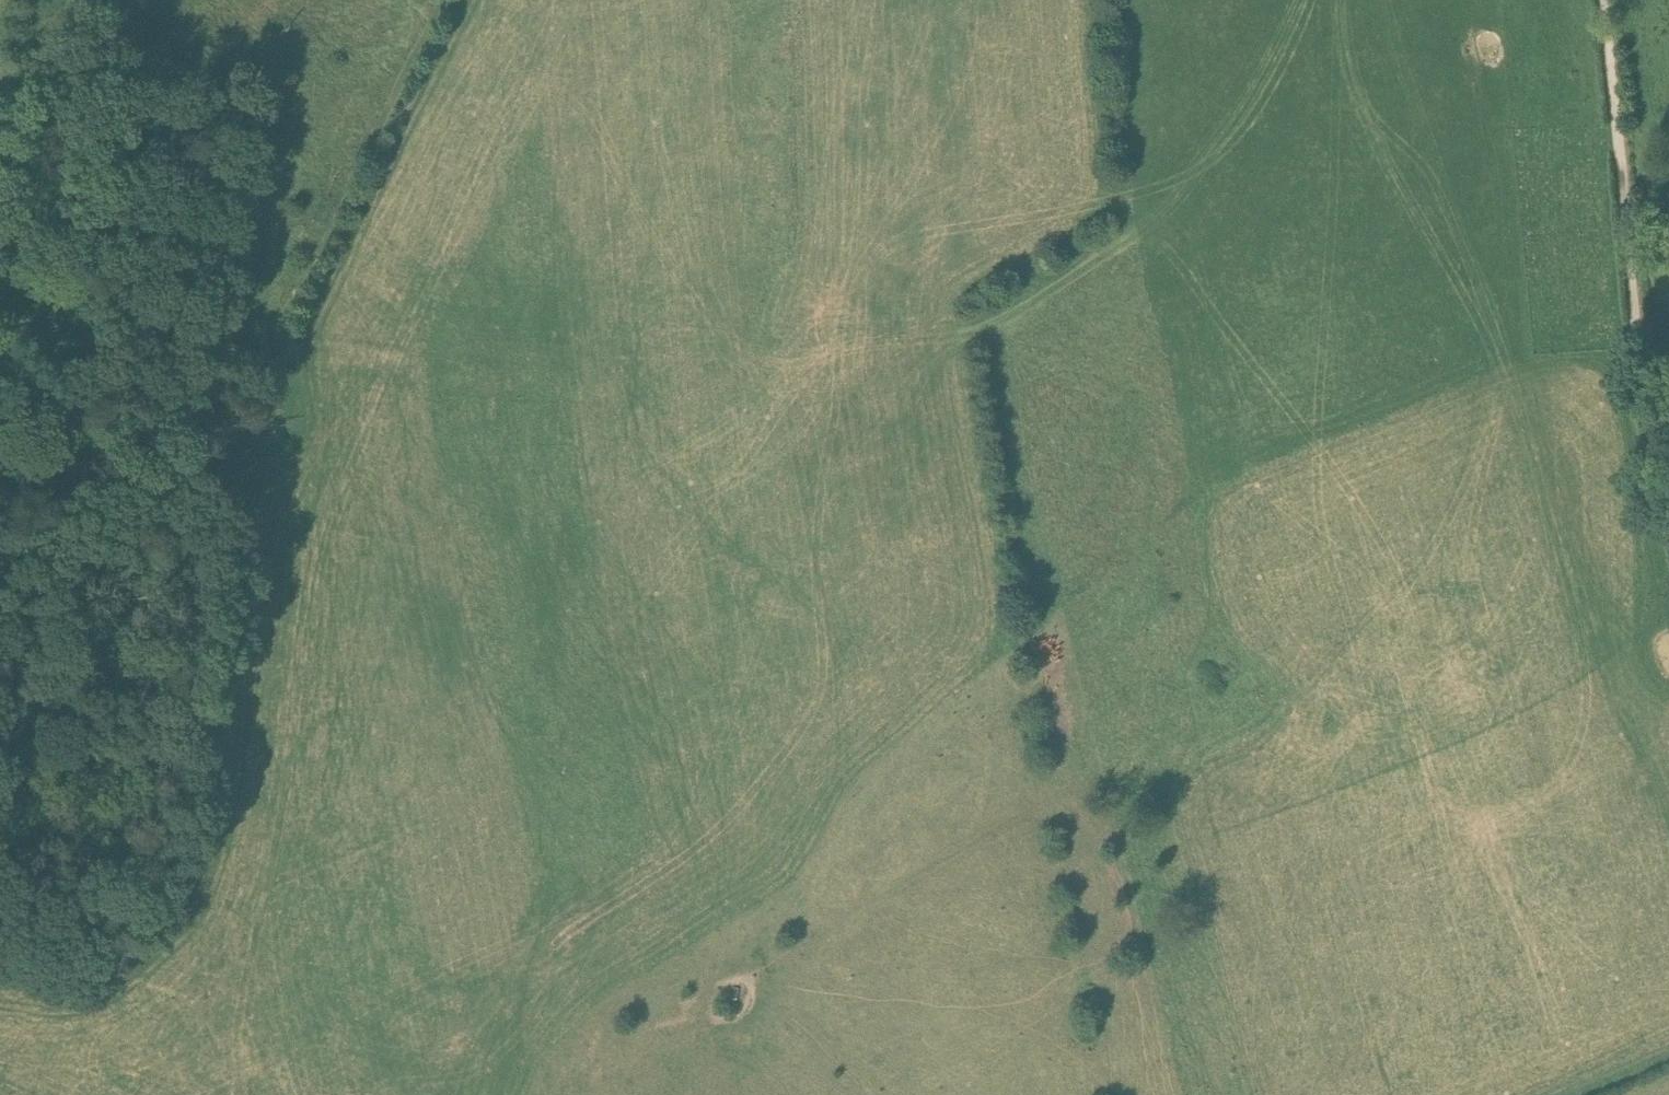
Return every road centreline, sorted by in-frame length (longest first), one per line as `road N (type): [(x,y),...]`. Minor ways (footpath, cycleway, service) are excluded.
road 1 (track): [(1603,0),(1638,366),(1668,514)]

